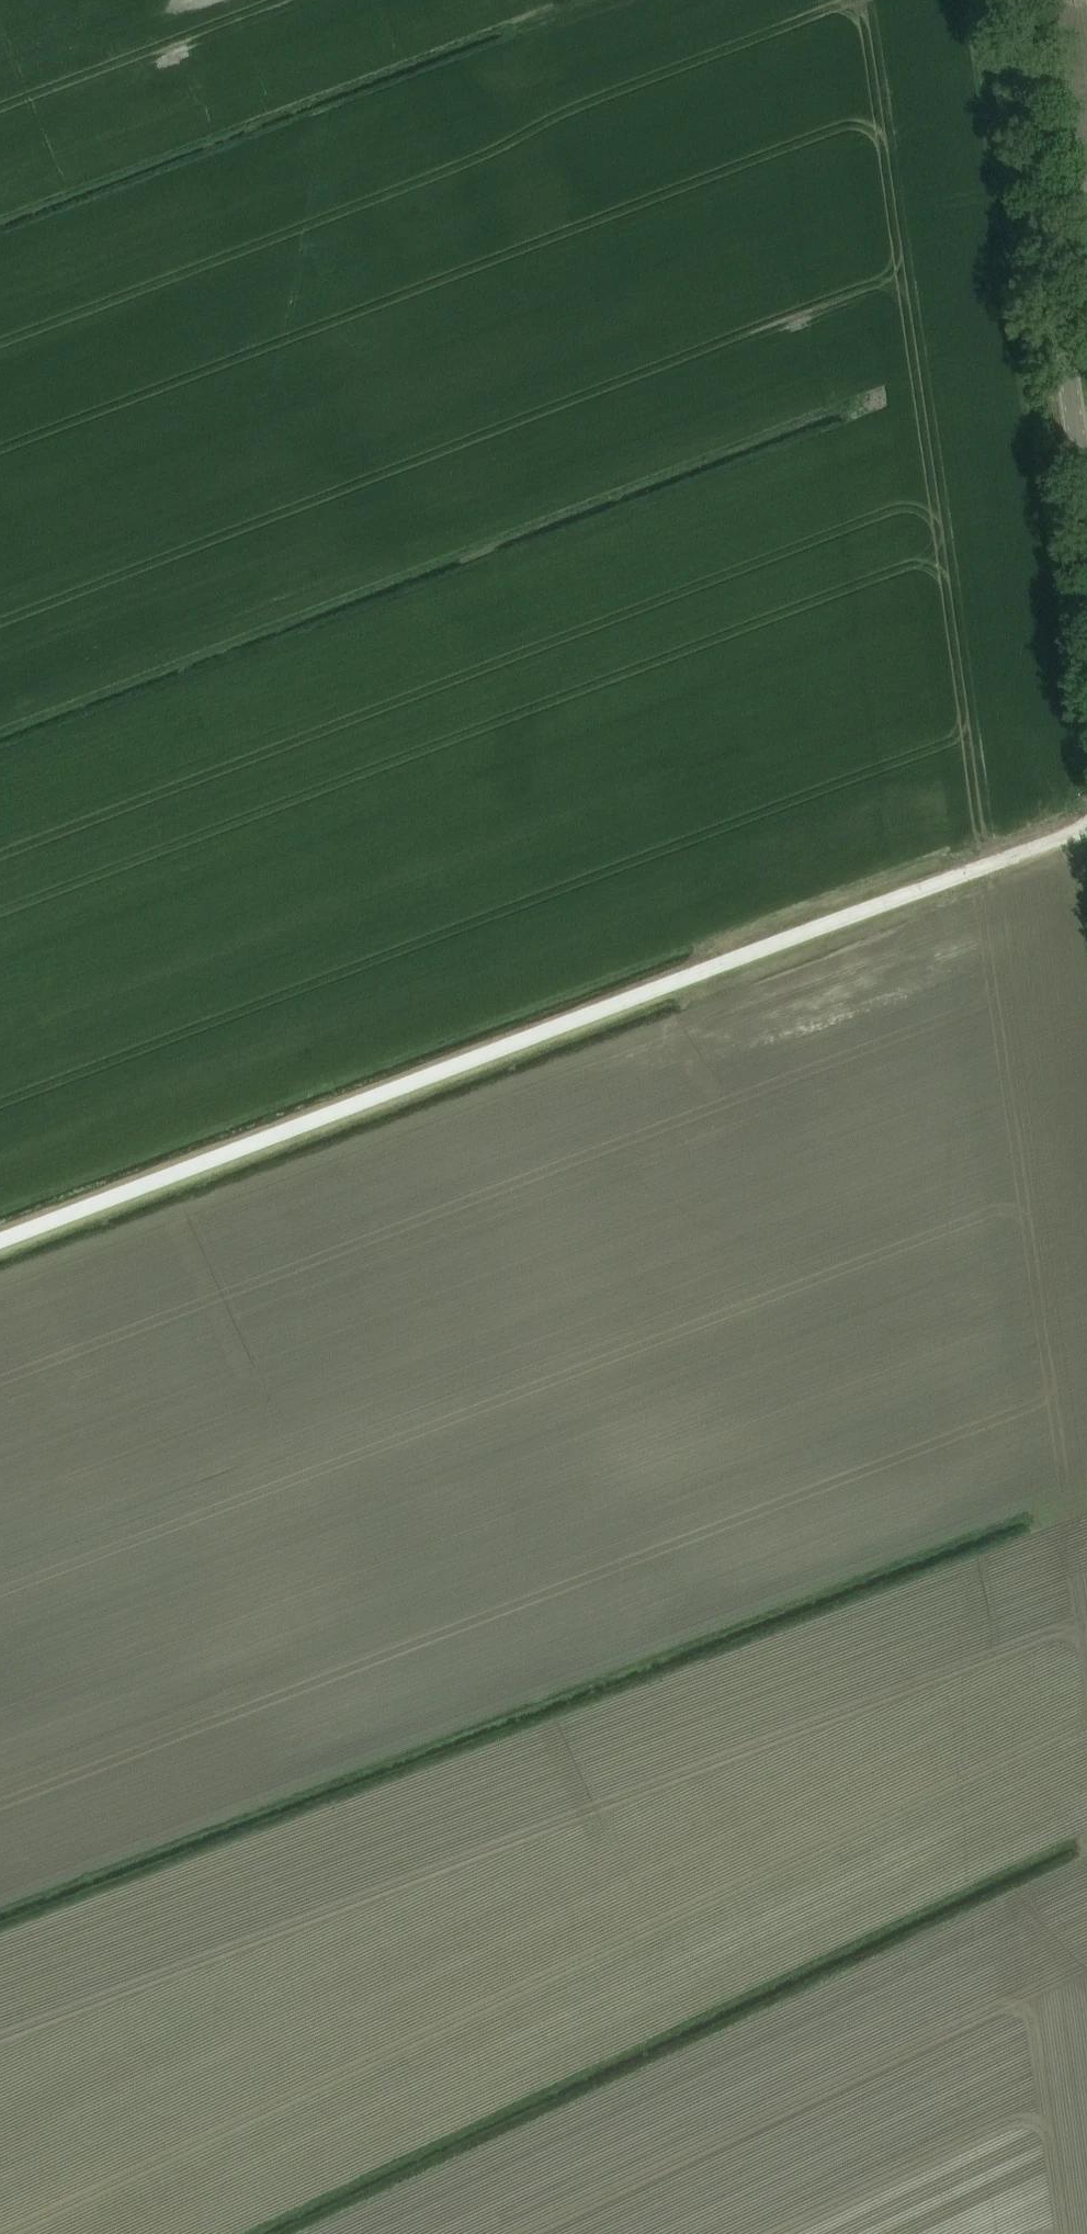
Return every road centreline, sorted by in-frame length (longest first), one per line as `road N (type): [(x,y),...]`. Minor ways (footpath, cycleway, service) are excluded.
road 1 (unclassified): [(1086,521),(1010,0)]

